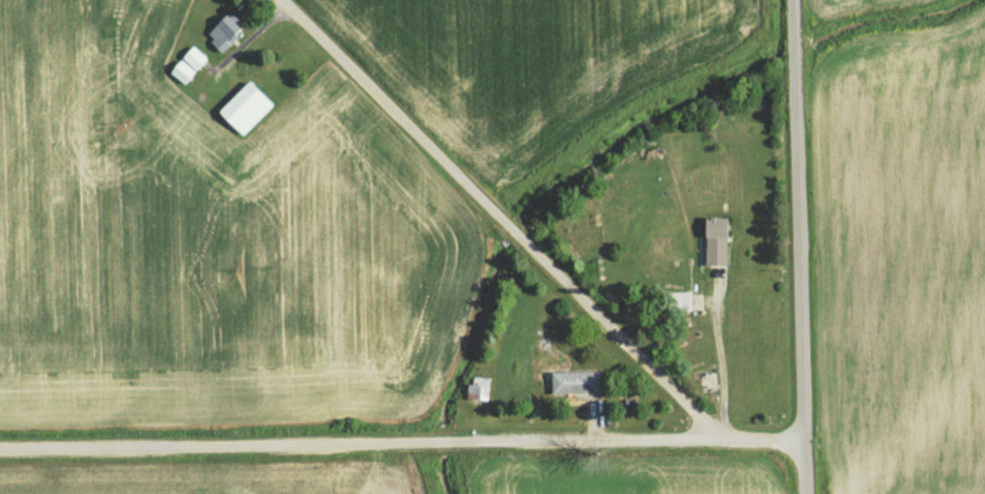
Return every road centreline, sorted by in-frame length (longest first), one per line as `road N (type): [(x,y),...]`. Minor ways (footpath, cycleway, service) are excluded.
road 1 (residential): [(0,442),(809,440)]
road 2 (residential): [(288,0),(716,436)]
road 3 (tertiary): [(811,493),(799,0)]

